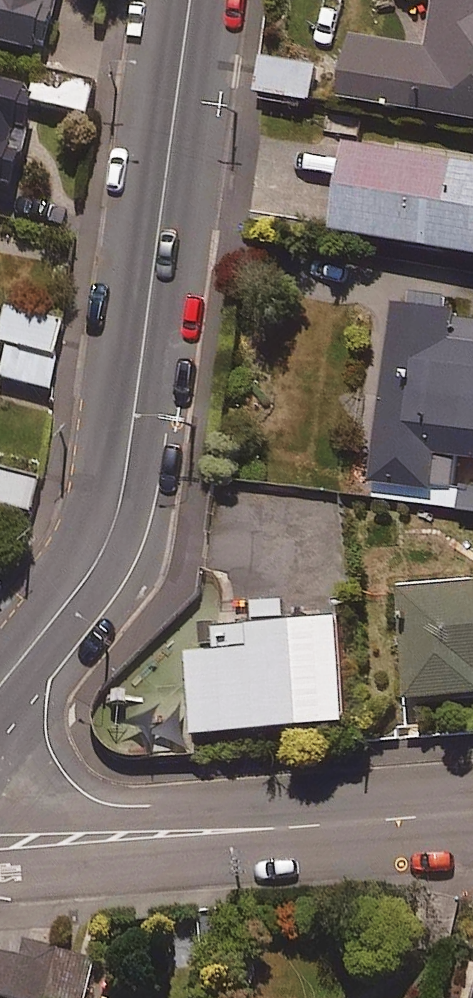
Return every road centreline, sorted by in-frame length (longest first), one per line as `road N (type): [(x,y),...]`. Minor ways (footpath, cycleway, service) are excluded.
road 1 (tertiary): [(221,0),(151,500),(113,590),(0,727)]
road 2 (tertiary): [(0,646),(94,513),(165,0)]
road 3 (tertiary): [(472,806),(0,845)]

